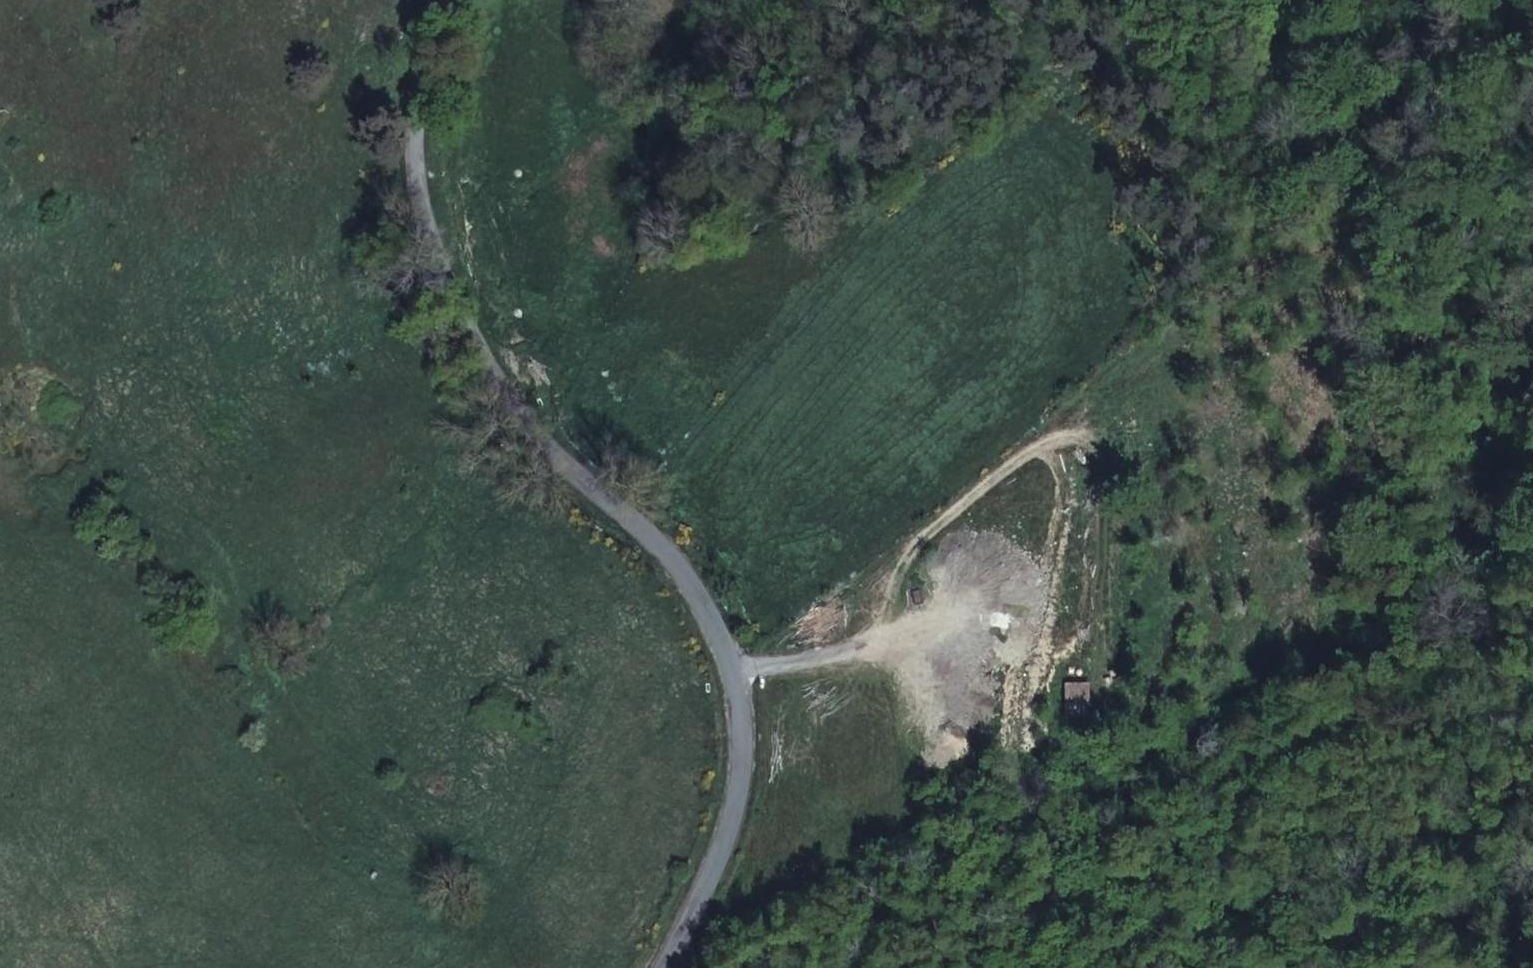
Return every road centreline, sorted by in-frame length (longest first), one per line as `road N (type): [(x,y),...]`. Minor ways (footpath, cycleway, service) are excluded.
road 1 (unclassified): [(660,967),(717,861),(734,686),(652,524),(525,435),(454,364),(409,209),(418,57),(431,0)]

